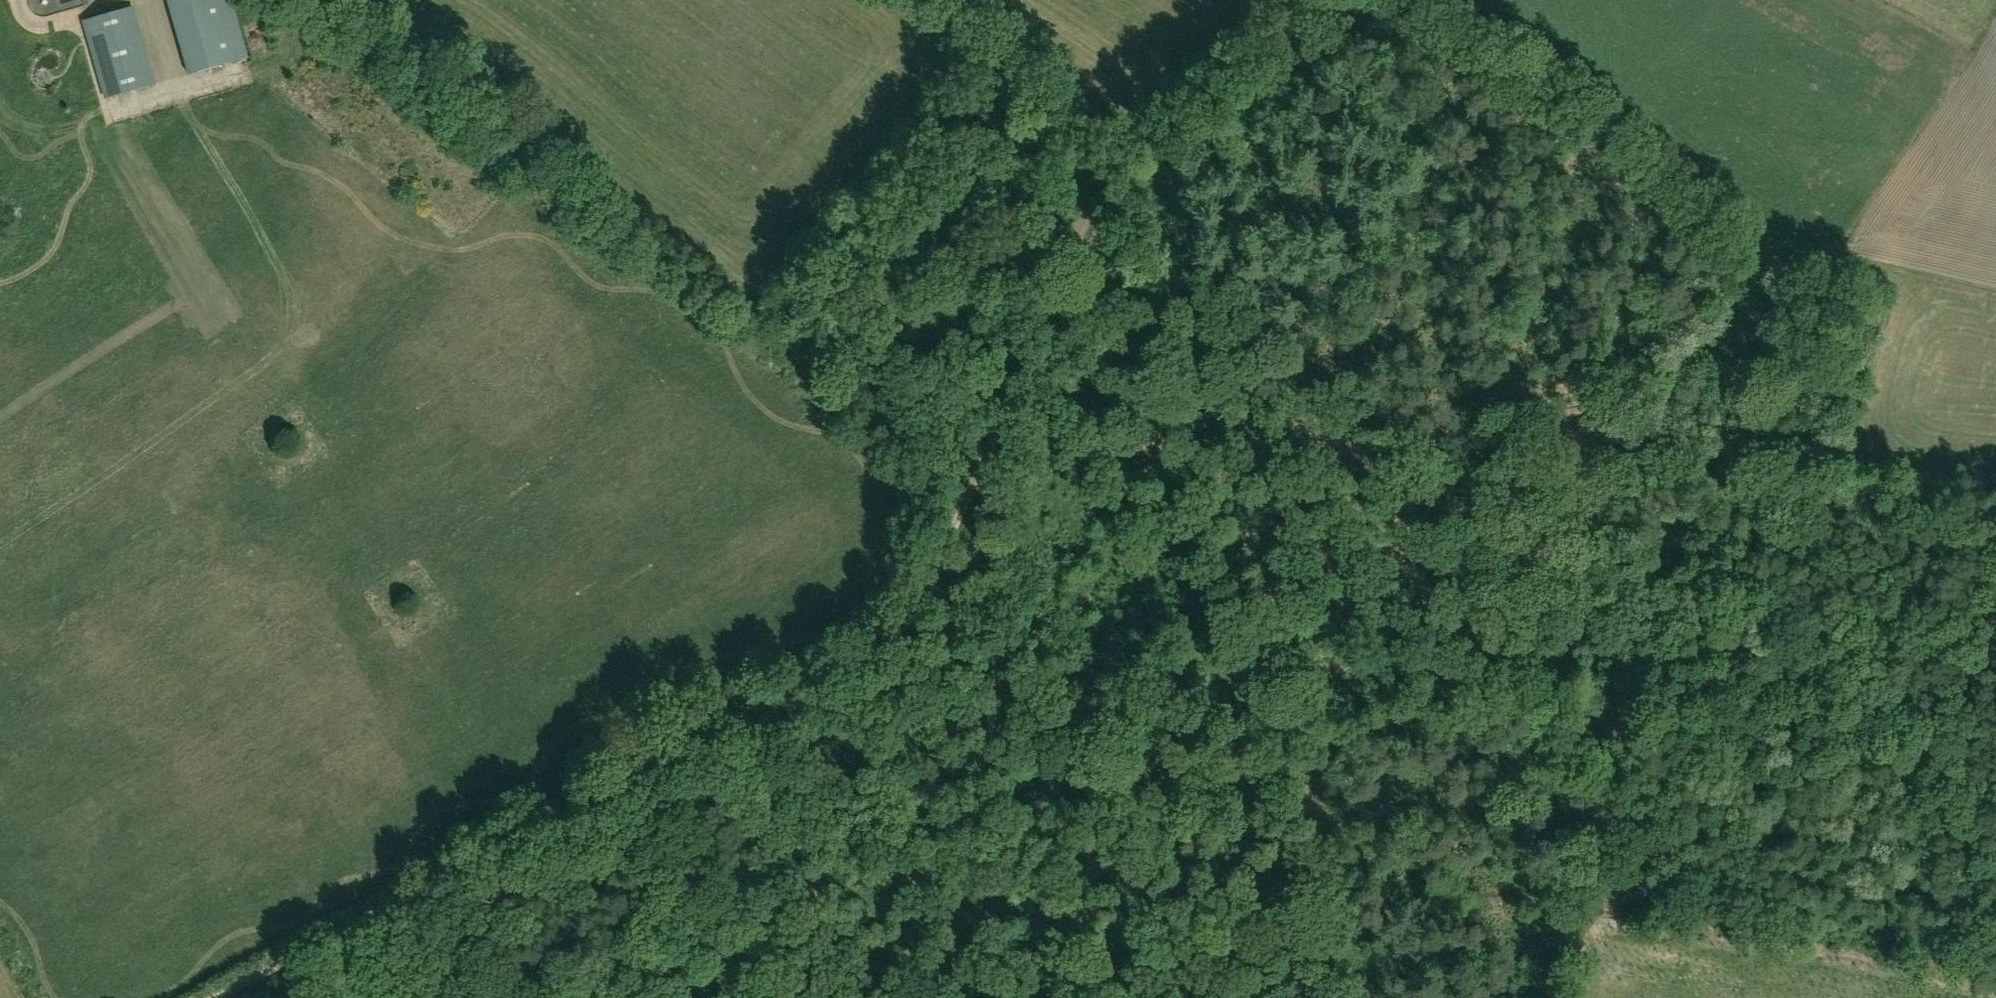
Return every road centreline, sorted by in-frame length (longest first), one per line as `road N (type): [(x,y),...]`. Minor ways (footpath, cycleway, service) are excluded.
road 1 (track): [(230,997),(865,658),(912,607),(1039,334)]
road 2 (track): [(1039,334),(1089,204),(1146,119)]
road 3 (track): [(1146,119),(1293,0)]

